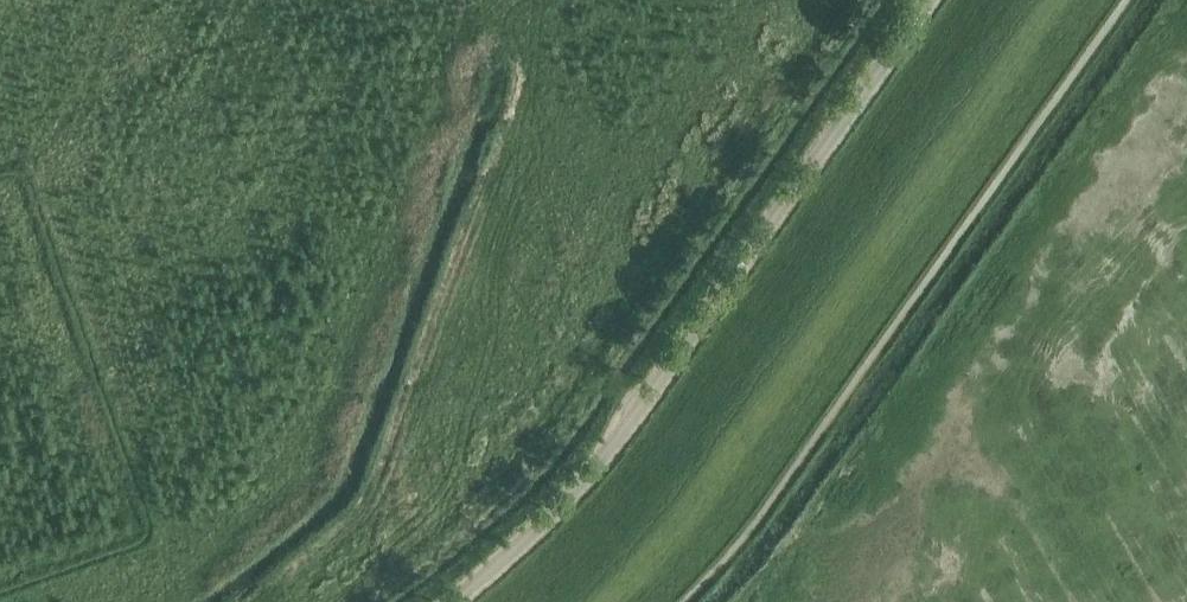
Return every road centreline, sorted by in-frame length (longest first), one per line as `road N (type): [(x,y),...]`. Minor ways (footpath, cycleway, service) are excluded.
road 1 (unclassified): [(440,601),(610,447),(931,0)]

